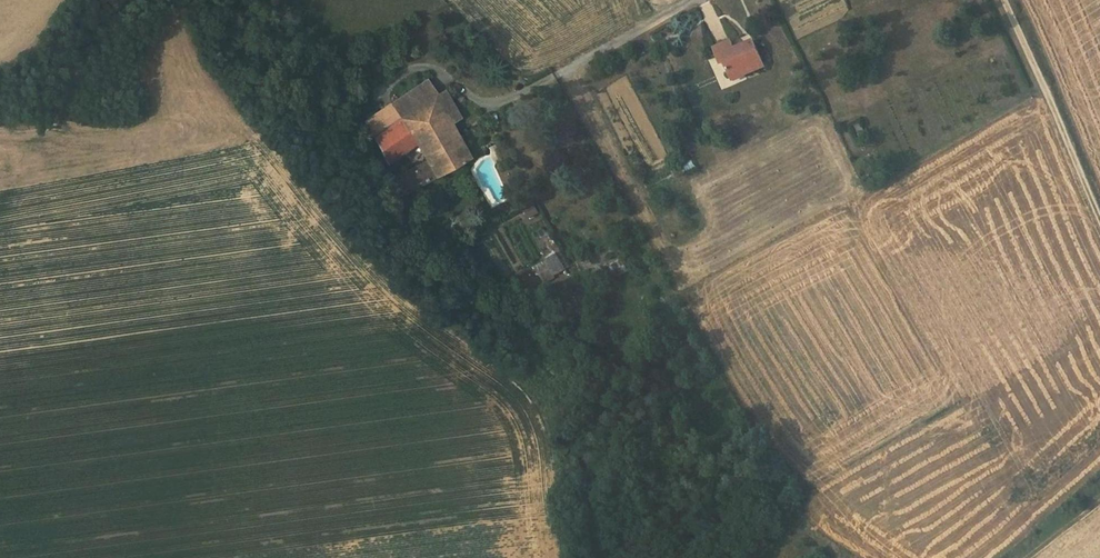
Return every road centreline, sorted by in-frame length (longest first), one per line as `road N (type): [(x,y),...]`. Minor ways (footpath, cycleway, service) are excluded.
road 1 (track): [(1099,225),(995,0)]
road 2 (unclassified): [(695,0),(563,73)]
road 3 (track): [(0,139),(47,128),(70,100),(78,53)]

